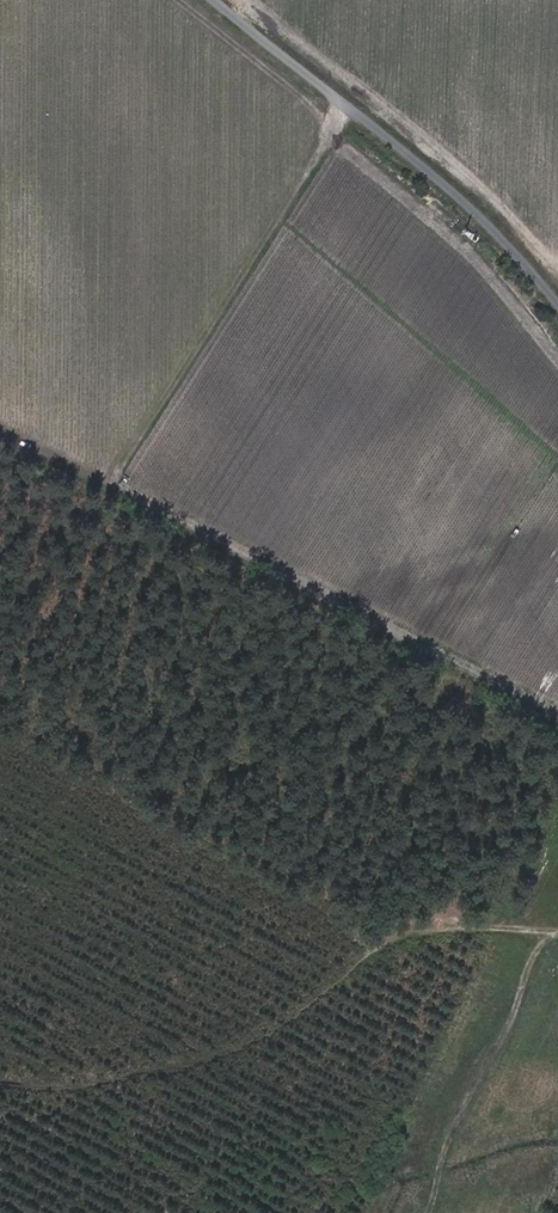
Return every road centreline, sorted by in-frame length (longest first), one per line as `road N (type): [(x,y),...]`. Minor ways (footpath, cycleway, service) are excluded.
road 1 (unclassified): [(217,0),(521,250),(557,299)]
road 2 (track): [(426,1212),(438,1193),(444,1141),(557,931)]

